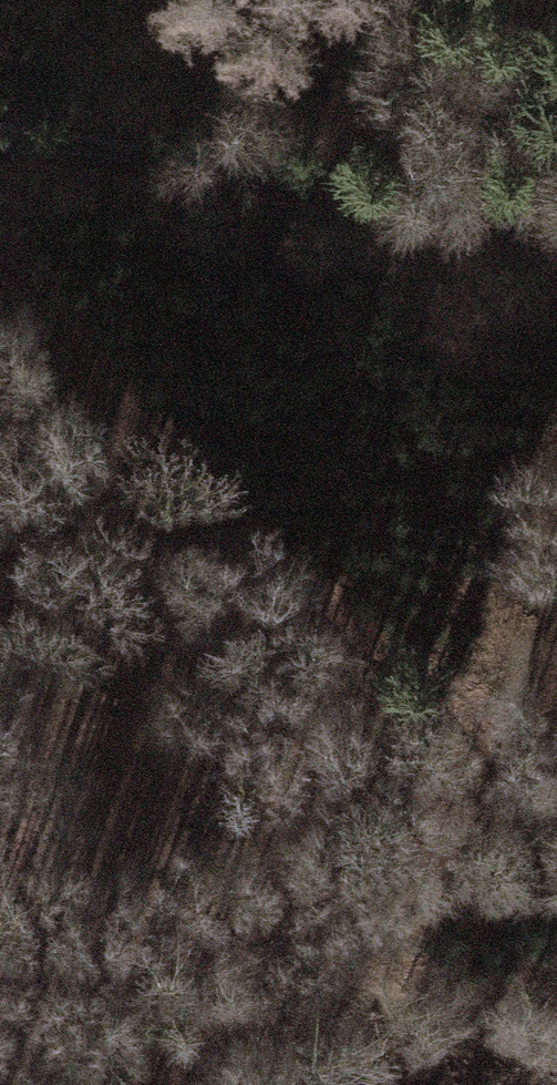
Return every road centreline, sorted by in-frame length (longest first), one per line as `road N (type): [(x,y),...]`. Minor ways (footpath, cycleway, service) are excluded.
road 1 (track): [(556,221),(333,178),(0,135)]
road 2 (track): [(0,240),(91,337),(119,439),(93,500),(0,529)]
road 3 (track): [(375,652),(119,439)]
road 4 (track): [(556,859),(520,787),(375,652)]

